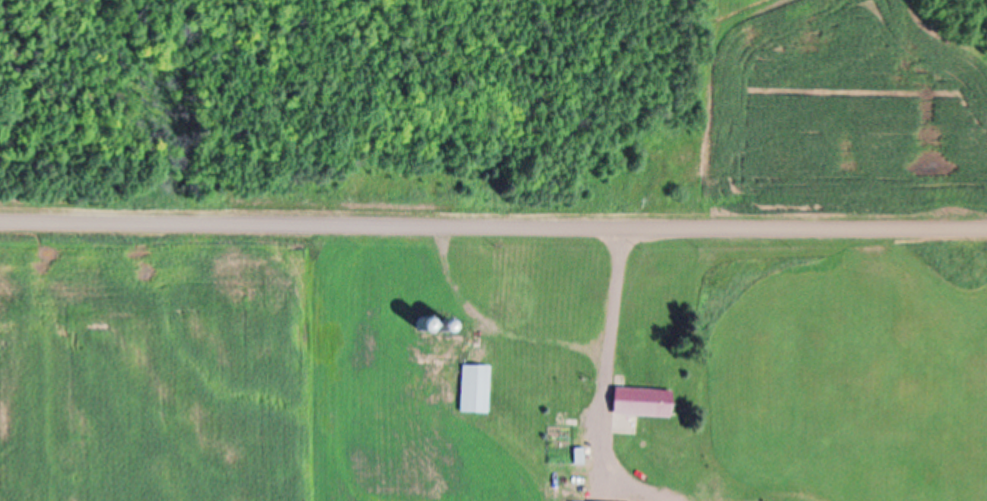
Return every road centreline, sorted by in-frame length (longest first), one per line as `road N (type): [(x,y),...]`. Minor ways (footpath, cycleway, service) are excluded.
road 1 (residential): [(0,219),(986,228)]

